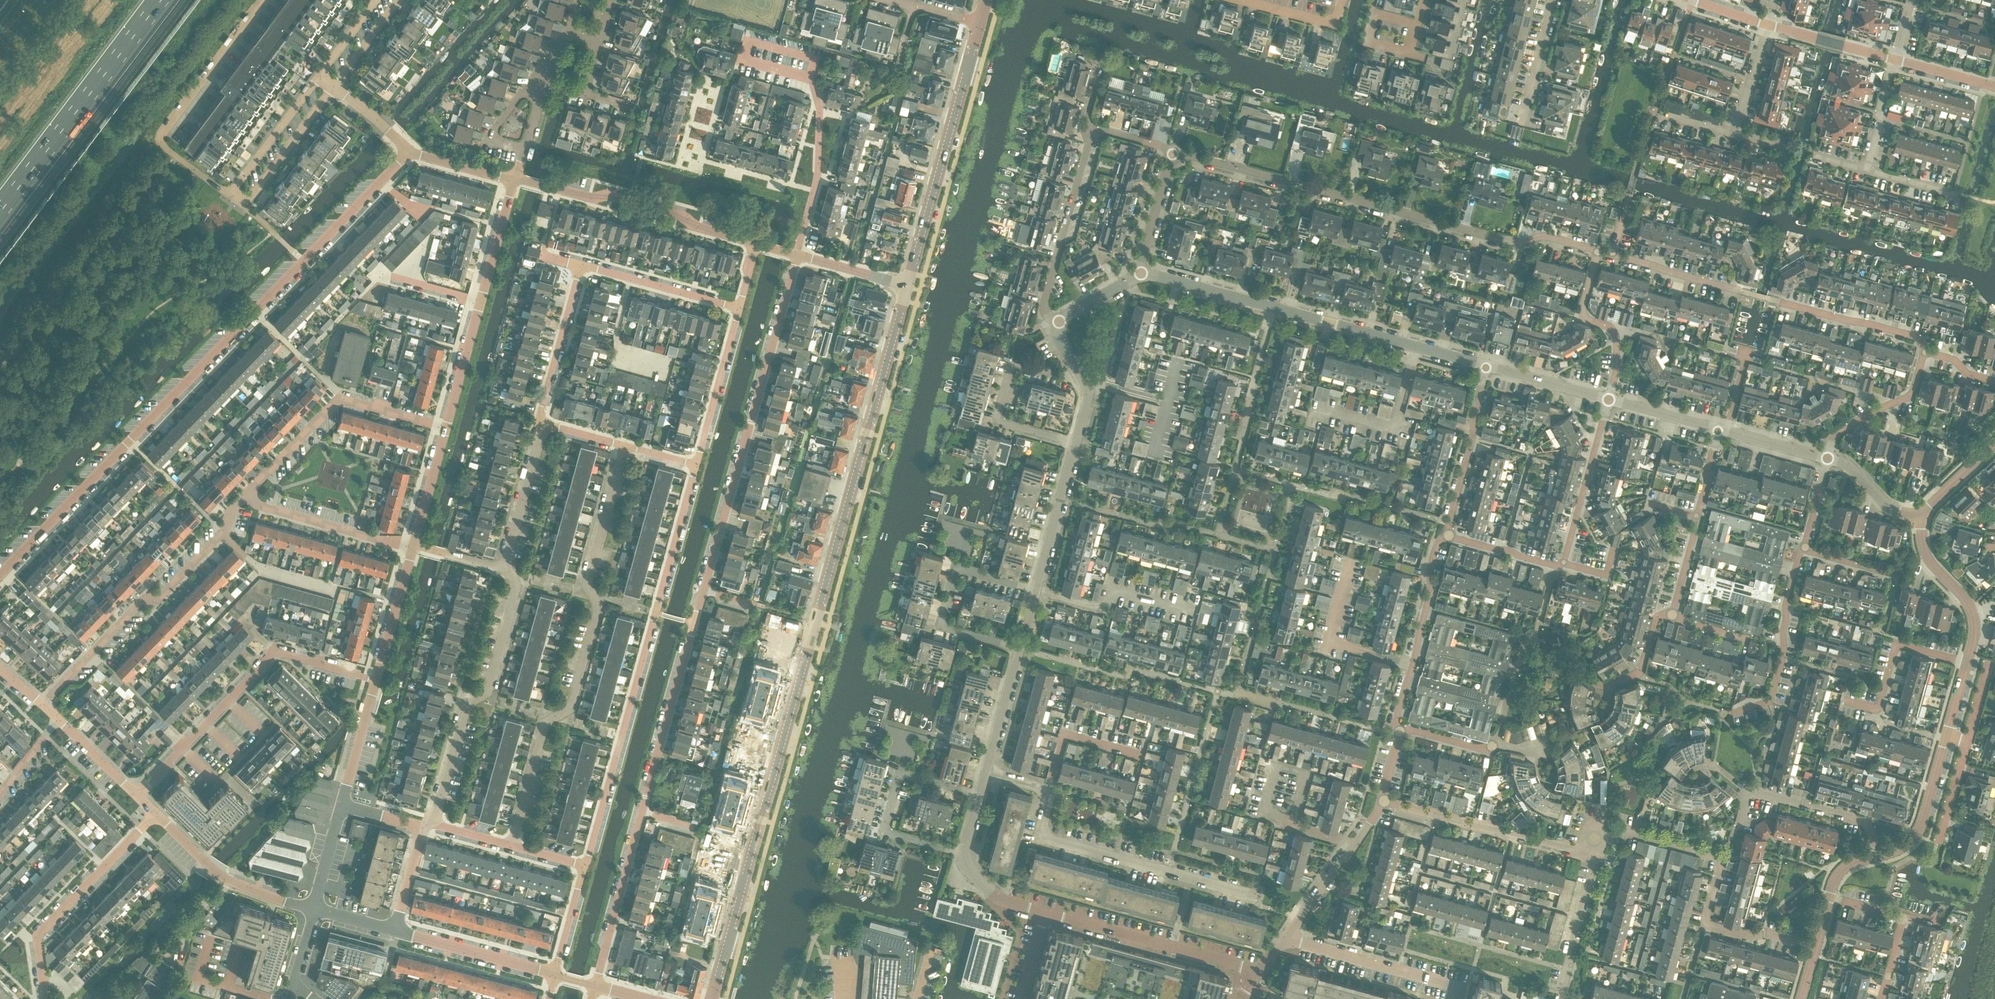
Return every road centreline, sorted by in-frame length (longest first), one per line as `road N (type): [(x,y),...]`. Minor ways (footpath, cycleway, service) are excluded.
road 1 (residential): [(596,985),(799,255)]
road 2 (tertiary): [(712,998),(908,287)]
road 3 (residential): [(0,575),(408,151)]
road 4 (residential): [(518,848),(551,725),(567,707),(626,447)]
road 5 (residential): [(697,465),(588,866)]
road 6 (residential): [(1511,242),(1173,152)]
road 7 (residential): [(1798,941),(1704,924),(1722,857),(1603,825),(1596,854)]
road 8 (residential): [(41,703),(142,599),(158,599),(223,532),(247,492)]
road 9 (residential): [(133,793),(275,652),(358,675)]
road 10 (residential): [(1415,343),(1141,275)]
road 11 (residential): [(1263,901),(1048,846),(1047,792)]
road 12 (residential): [(438,825),(516,589),(504,567)]
road 13 (tertiary): [(908,287),(978,25)]
road 14 (unclassified): [(265,0),(157,140),(231,196)]
road 15 (tertiary): [(343,804),(413,545)]
road 16 (motorway): [(0,212),(161,0)]
road 17 (tertiary): [(755,243),(610,195),(514,180)]
road 18 (residential): [(247,492),(342,399),(443,429)]
road 19 (residential): [(1022,651),(939,627),(956,571),(1040,593)]
road 20 (residential): [(965,853),(883,831),(899,772),(980,794)]
road 21 (residential): [(44,998),(37,943),(156,820)]
road 22 (residential): [(1596,854),(1379,798)]
road 23 (residential): [(1046,912),(1260,972)]
road 24 (residential): [(1076,444),(998,422),(1012,363),(1082,380)]
road 25 (residential): [(1060,324),(1045,304),(1093,131)]
road 26 (residential): [(1878,856),(1868,821),(1748,790),(1714,764)]
road 27 (residential): [(799,255),(835,121),(805,78)]
road 28 (residential): [(1733,712),(1770,701),(1801,554)]
road 29 (residential): [(314,909),(229,881),(156,820)]
road 30 (residential): [(1451,998),(1446,984),(1286,938)]
road 31 (residential): [(1442,536),(1487,362)]
road 32 (residential): [(413,545),(258,505),(247,492)]
road 33 (tertiary): [(1800,998),(1835,879),(1849,863),(1878,856)]
road 34 (residential): [(1609,397),(1564,563)]
road 35 (residential): [(1967,664),(1898,646),(1878,709),(1847,700)]
road 36 (residential): [(1318,411),(1393,430),(1415,343)]
road 37 (tertiary): [(395,930),(556,974)]
road 38 (residential): [(544,425),(541,408),(581,264)]
road 39 (tertiary): [(1967,664),(1977,630),(1973,607),(1931,561),(1918,518)]
road 40 (residential): [(1924,351),(1911,334),(1771,298)]
road 41 (residential): [(739,307),(697,465)]
road 42 (residential): [(1040,593),(1106,607),(1111,590),(1187,607)]
road 43 (residential): [(1411,661),(1330,641),(1350,569)]
road 44 (residential): [(1827,458),(1834,434),(1911,393),(1924,351)]
road 45 (residential): [(1040,593),(1076,444)]
road 46 (residential): [(244,206),(334,87)]
road 47 (residential): [(231,196),(320,77)]
road 48 (residential): [(504,567),(544,425)]
road 49 (tertiary): [(1878,856),(1900,847),(1920,825),(1946,738)]
road 50 (residential): [(1611,255),(1746,291)]
road 51 (residential): [(1565,989),(1596,854)]
road 52 (residential): [(1047,792),(1065,735),(1140,754)]
road 53 (tertiary): [(443,429),(480,300)]
road 54 (residential): [(1898,60),(1770,23)]
road 55 (residential): [(631,277),(617,327),(619,357),(668,370)]
road 56 (residential): [(1411,661),(1442,536)]
road 57 (residential): [(1141,275),(1173,152)]
road 58 (residential): [(1609,397),(1487,362)]
road 59 (residential): [(986,772),(1022,651)]
road 60 (residential): [(1564,563),(1442,536)]
road 61 (tertiary): [(480,300),(514,180)]
road 62 (residential): [(1524,120),(1555,0)]
road 63 (residential): [(525,151),(488,139),(542,74)]
road 64 (tertiary): [(413,545),(443,429)]

